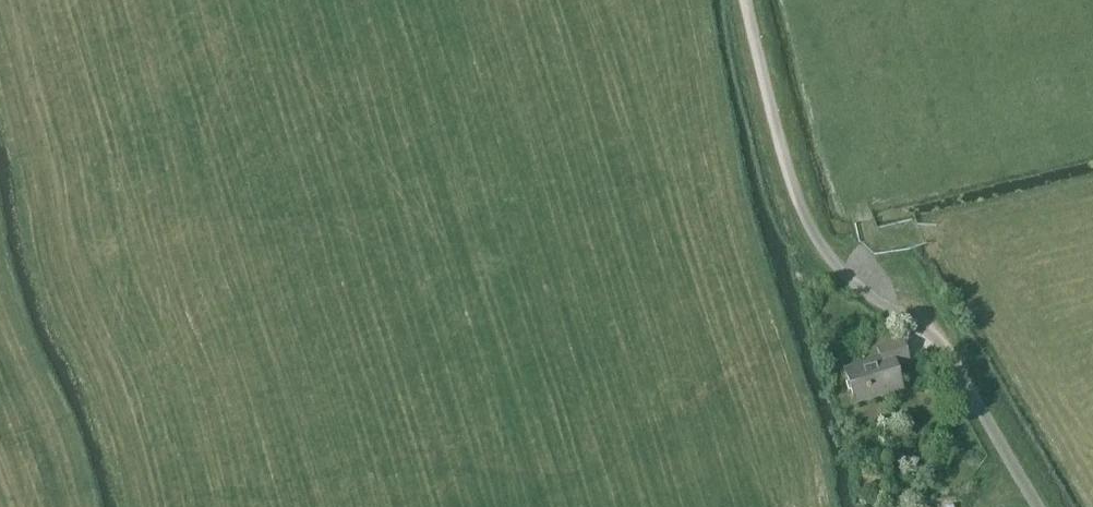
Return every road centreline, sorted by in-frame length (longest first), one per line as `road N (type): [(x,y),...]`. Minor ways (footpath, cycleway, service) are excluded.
road 1 (unclassified): [(1034,506),(935,342),(842,281),(796,201),(743,0)]

